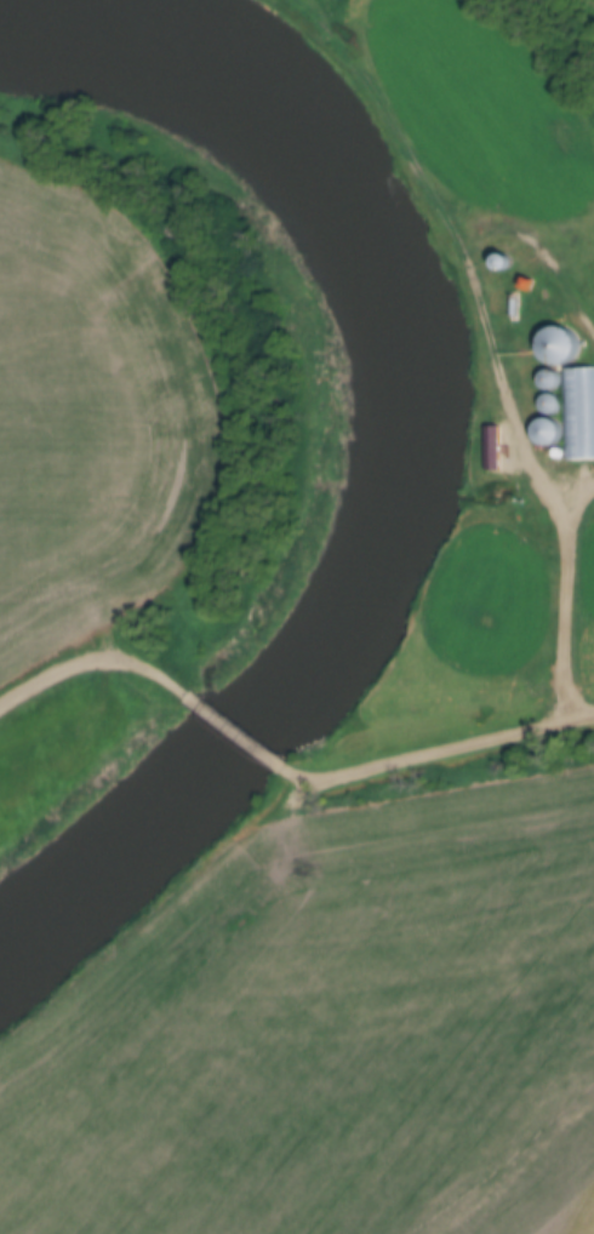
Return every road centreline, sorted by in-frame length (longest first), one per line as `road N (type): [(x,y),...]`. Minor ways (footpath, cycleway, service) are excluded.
road 1 (residential): [(289,765),(310,775),(593,716)]
road 2 (residential): [(202,698),(105,653),(0,707)]

